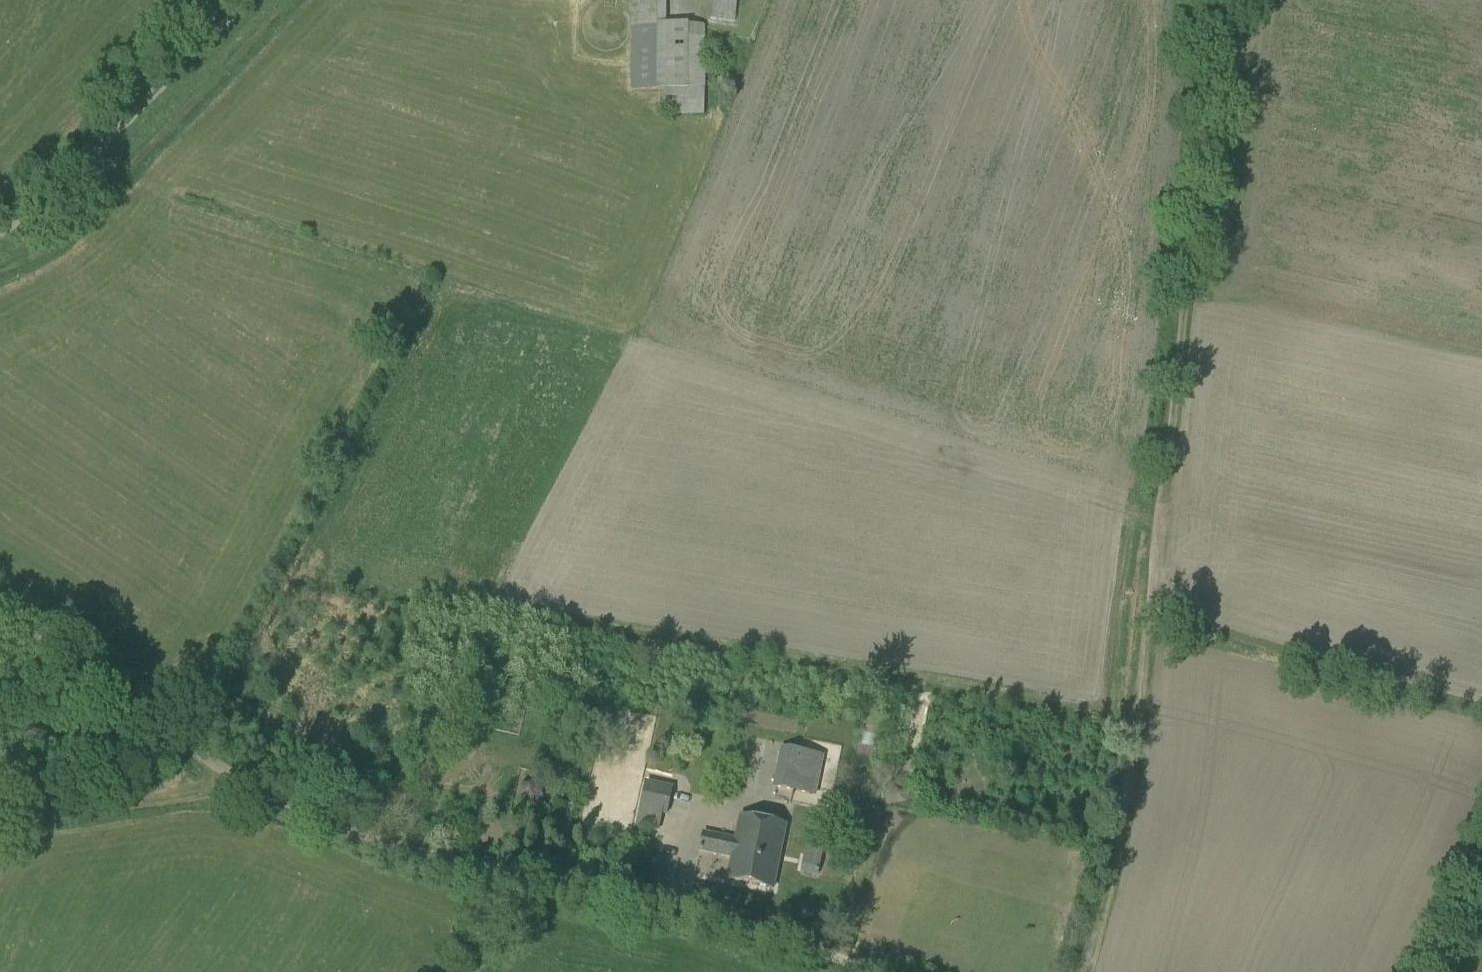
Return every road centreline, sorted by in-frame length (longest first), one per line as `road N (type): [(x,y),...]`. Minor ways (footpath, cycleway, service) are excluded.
road 1 (track): [(1083,971),(1122,806),(1219,0)]
road 2 (unclassified): [(892,971),(744,920),(462,864),(333,823),(242,780),(0,603)]
road 3 (unclassified): [(0,233),(51,195),(243,0)]
road 4 (track): [(0,827),(242,780)]

